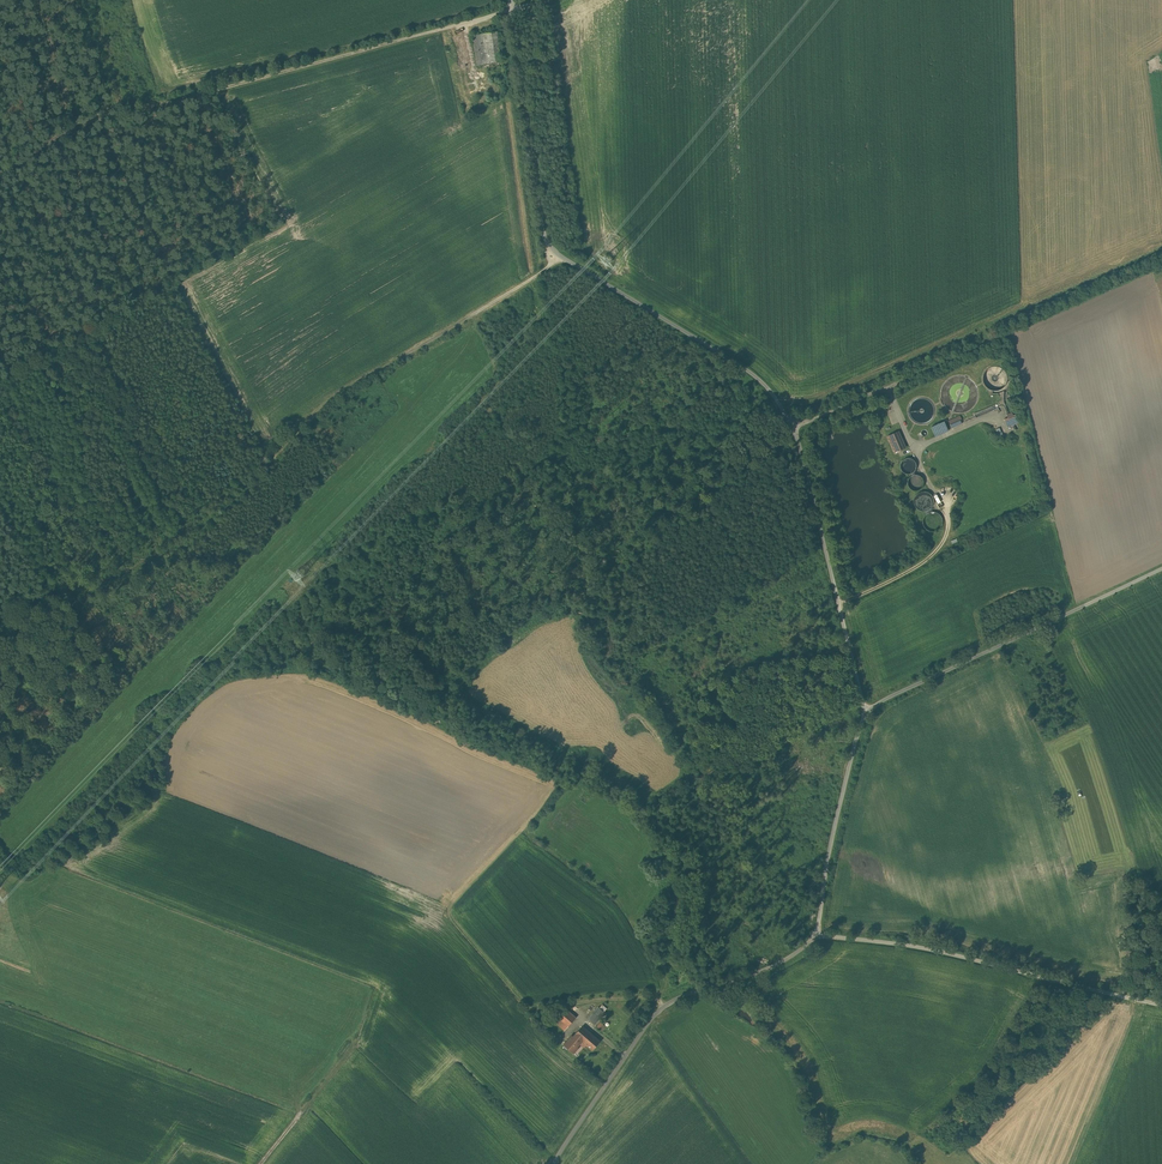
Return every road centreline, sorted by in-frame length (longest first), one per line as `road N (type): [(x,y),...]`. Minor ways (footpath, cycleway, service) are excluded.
road 1 (unclassified): [(510,8),(548,243),(737,361),(771,391),(800,447),(865,711)]
road 2 (track): [(0,608),(107,582),(187,540),(327,396),(544,267),(554,250)]
road 3 (track): [(510,8),(85,123),(0,173)]
road 4 (unclassified): [(817,933),(773,965),(661,1008),(554,1163)]
road 5 (unclassified): [(817,933),(936,949),(1161,1004)]
road 6 (unclassified): [(1161,569),(865,711)]
road 7 (track): [(793,427),(690,500),(576,594),(568,612)]
road 8 (track): [(1161,263),(909,377)]
road 9 (track): [(666,1005),(656,996),(531,1009),(451,920)]
road 10 (unclassified): [(865,711),(817,933)]
road 11 (track): [(354,1052),(260,1163)]
road 12 (track): [(28,600),(47,679),(40,735)]
road 13 (track): [(50,0),(85,123)]
road 14 (track): [(737,361),(641,438)]

